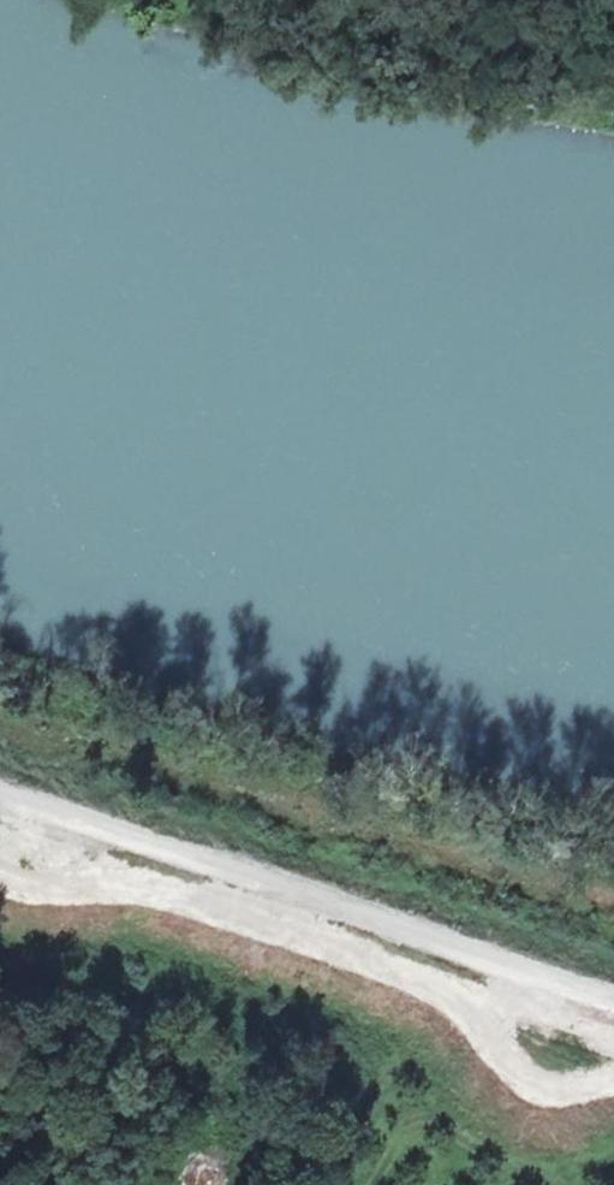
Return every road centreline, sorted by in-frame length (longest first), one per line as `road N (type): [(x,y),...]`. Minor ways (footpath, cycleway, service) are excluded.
road 1 (track): [(0,796),(613,1000)]

